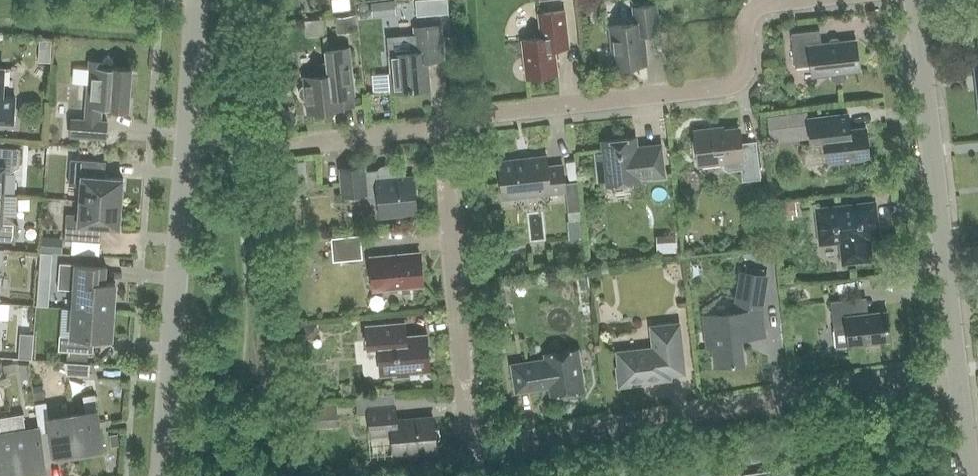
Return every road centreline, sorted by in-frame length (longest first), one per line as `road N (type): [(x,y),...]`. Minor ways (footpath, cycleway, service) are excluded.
road 1 (residential): [(954,376),(487,450),(468,427),(449,134)]
road 2 (unclassified): [(161,475),(195,0)]
road 3 (residential): [(449,134),(469,117),(731,85),(745,66),(751,13),(799,0)]
road 4 (unclassified): [(954,376),(916,0)]
road 5 (residential): [(300,149),(449,134)]

